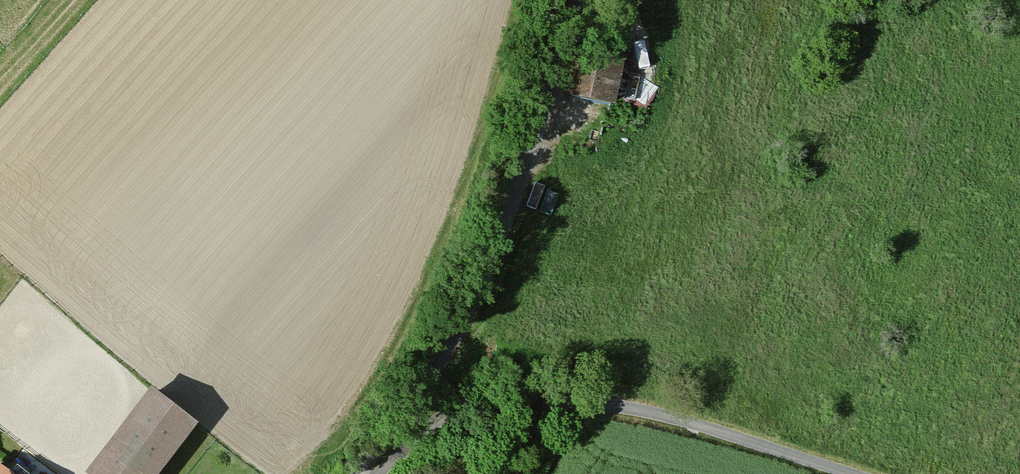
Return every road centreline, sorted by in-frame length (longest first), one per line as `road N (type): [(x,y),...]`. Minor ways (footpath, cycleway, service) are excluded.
road 1 (unclassified): [(581,0),(565,62),(459,328),(363,473)]
road 2 (unclassified): [(377,473),(448,416),(474,406),(560,400),(693,422),(851,473)]

